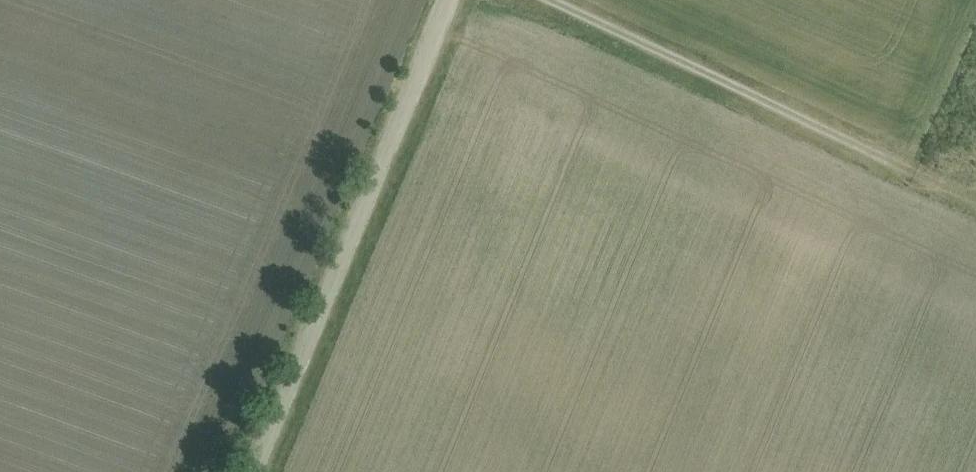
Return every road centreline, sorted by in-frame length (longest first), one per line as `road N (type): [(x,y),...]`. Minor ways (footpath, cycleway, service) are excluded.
road 1 (unclassified): [(454,0),(251,471)]

